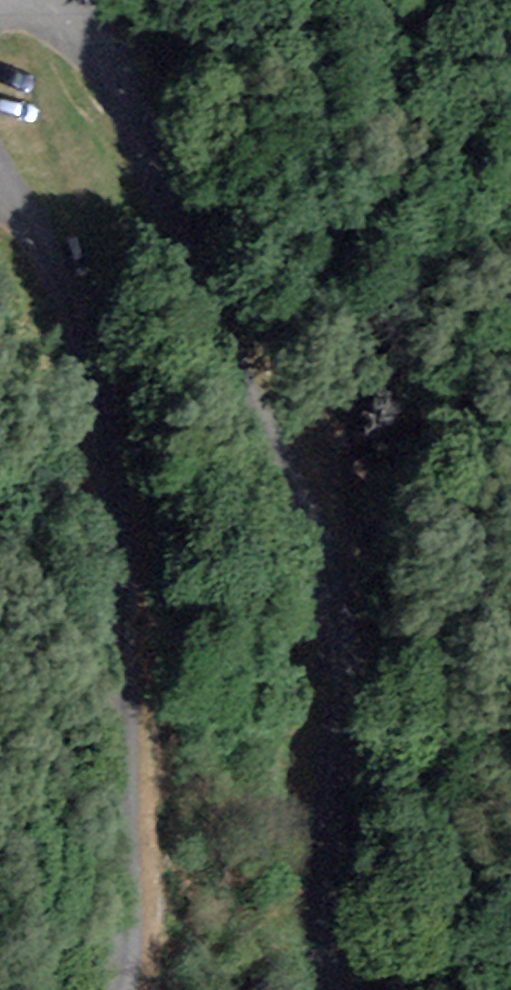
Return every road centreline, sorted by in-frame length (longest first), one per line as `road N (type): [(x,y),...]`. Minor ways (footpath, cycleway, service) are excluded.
road 1 (unclassified): [(324,989),(341,663),(326,567),(210,336),(104,64),(86,33),(47,0)]
road 2 (unclassified): [(0,175),(71,311),(112,491),(124,989)]

